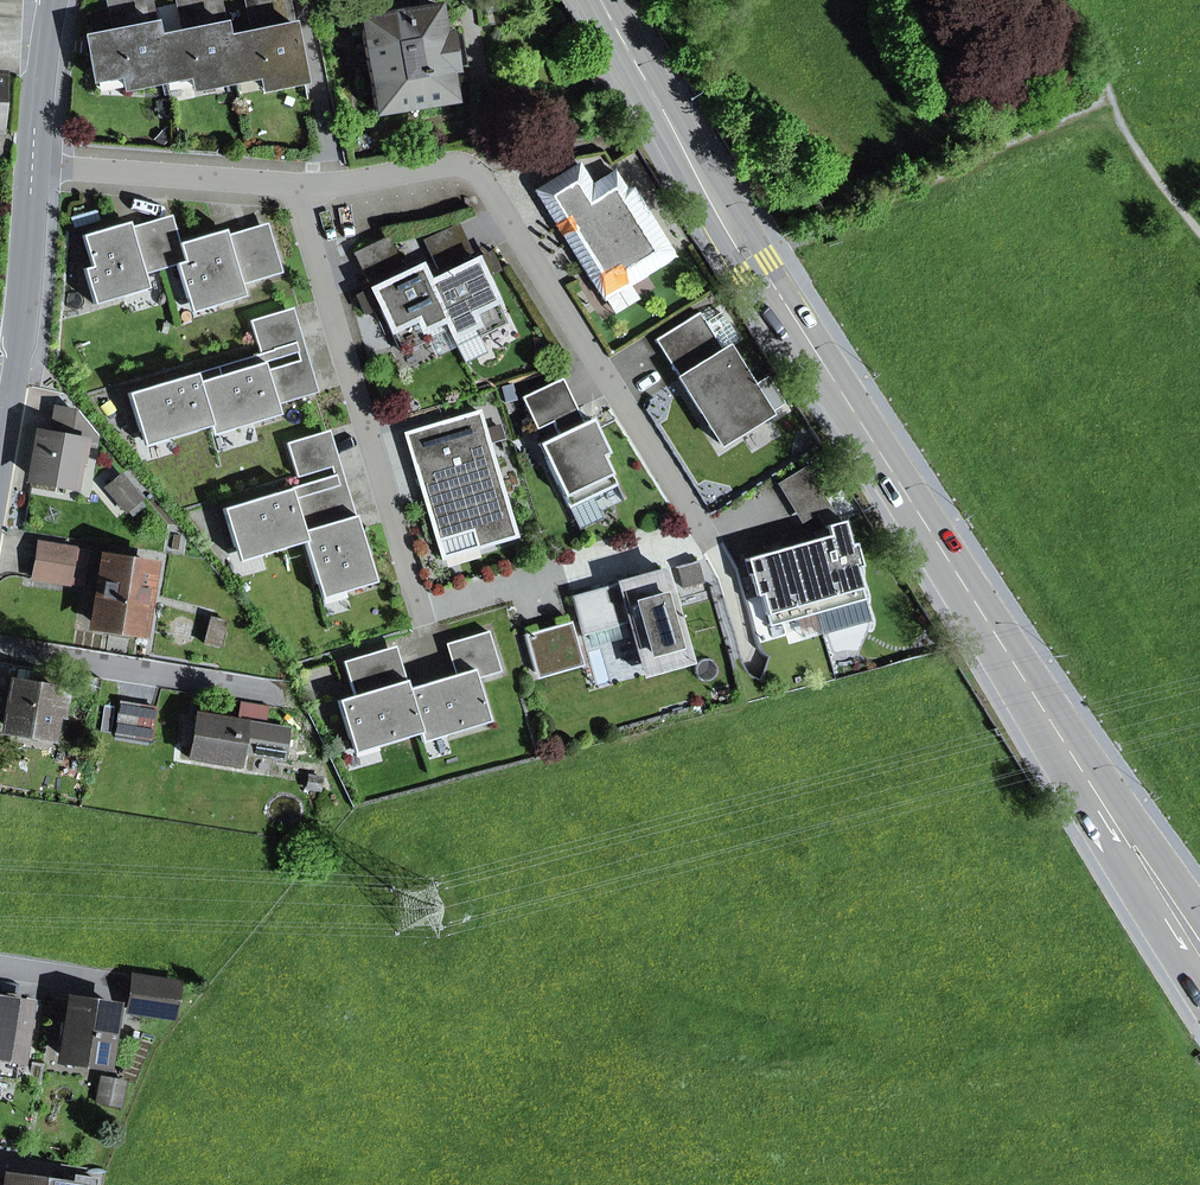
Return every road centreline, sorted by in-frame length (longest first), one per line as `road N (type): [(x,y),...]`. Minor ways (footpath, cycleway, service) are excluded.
road 1 (primary): [(600,0),(755,264),(1199,951)]
road 2 (residential): [(293,186),(446,165),(478,175),(713,546)]
road 3 (residential): [(421,614),(293,186)]
road 4 (tertiary): [(0,467),(32,170)]
road 5 (residential): [(293,699),(0,650)]
road 6 (residential): [(32,170),(293,186)]
road 7 (tertiary): [(32,170),(50,0)]

